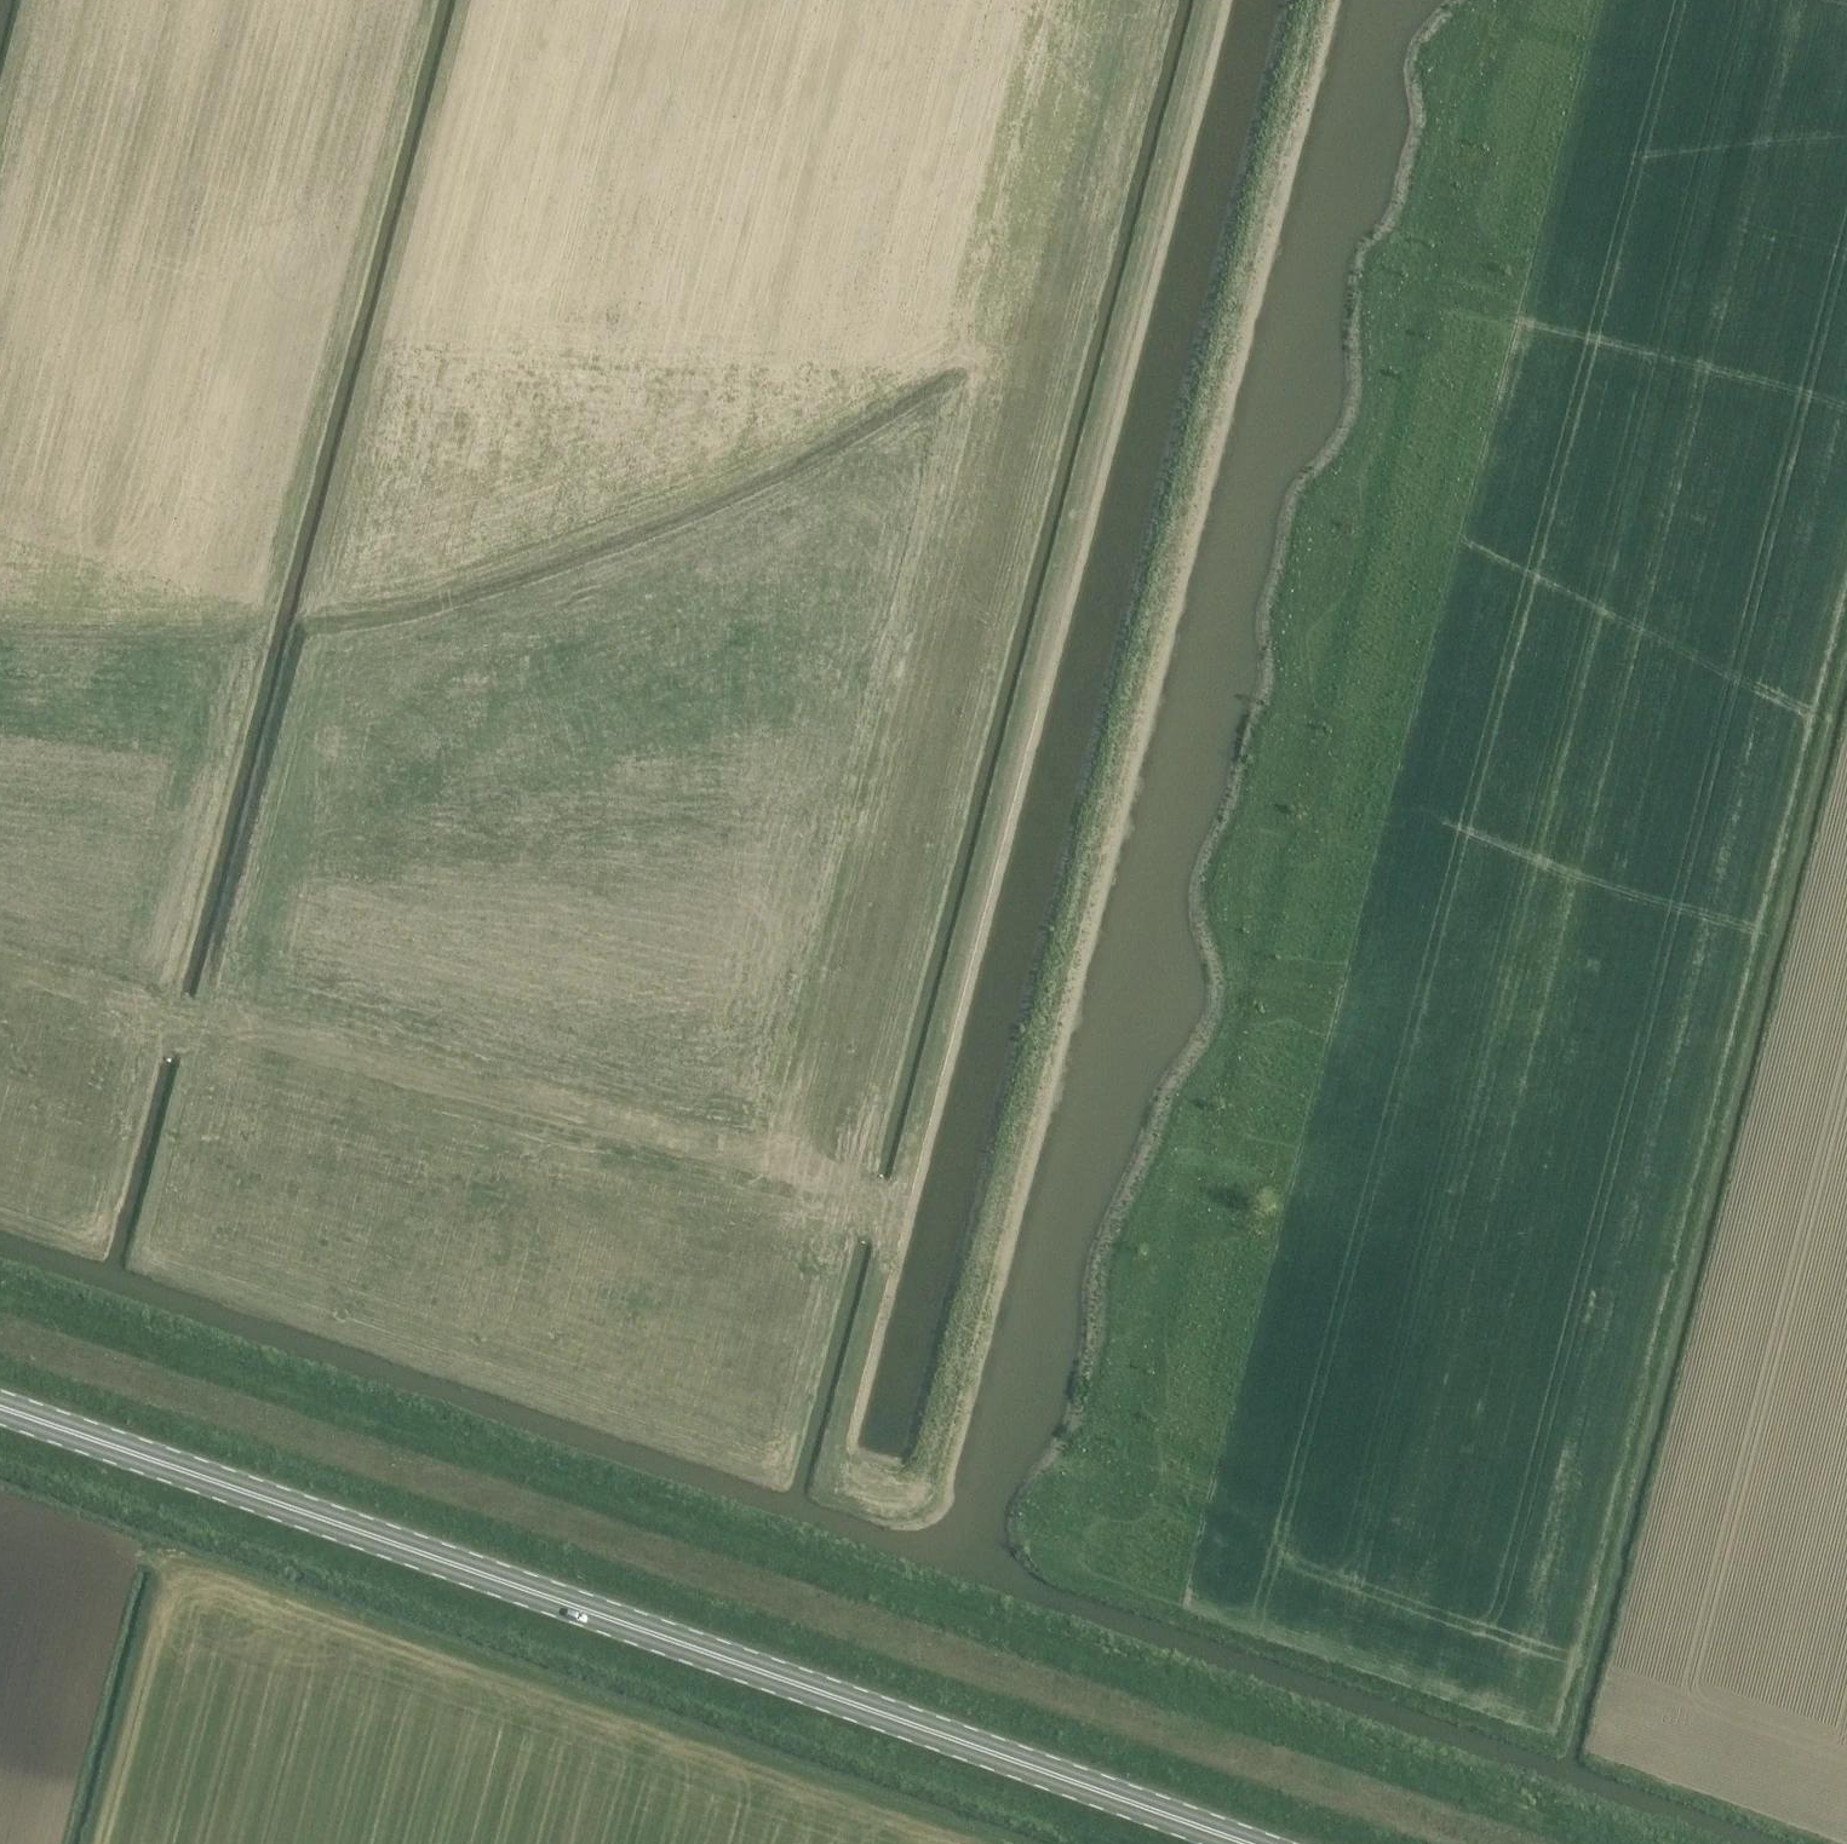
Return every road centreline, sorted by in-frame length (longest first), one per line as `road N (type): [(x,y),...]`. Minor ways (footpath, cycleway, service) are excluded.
road 1 (primary): [(1254,1843),(0,1406)]

